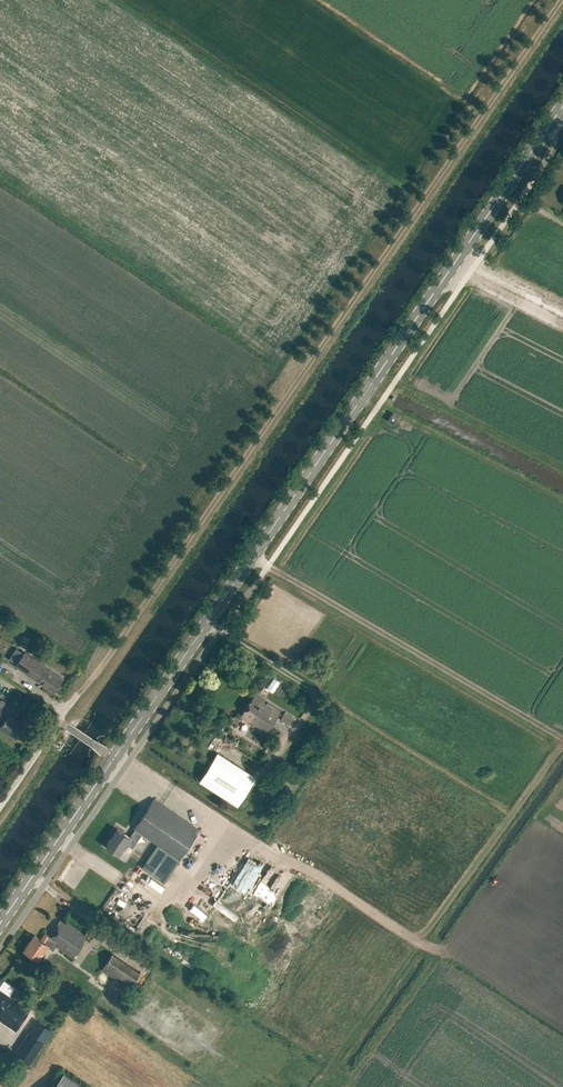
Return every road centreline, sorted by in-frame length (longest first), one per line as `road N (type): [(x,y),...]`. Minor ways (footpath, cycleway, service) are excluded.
road 1 (track): [(78,694),(559,0)]
road 2 (secondary): [(114,757),(562,106)]
road 3 (secondary): [(0,923),(114,757)]

